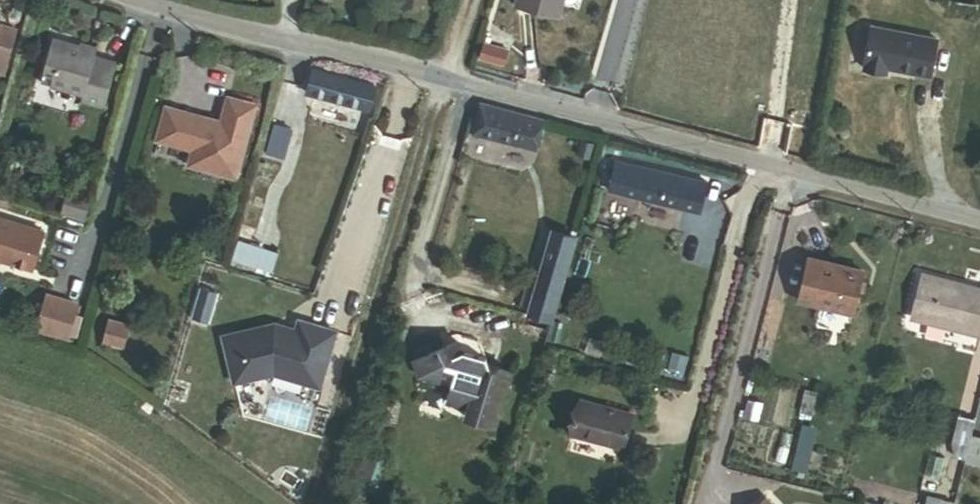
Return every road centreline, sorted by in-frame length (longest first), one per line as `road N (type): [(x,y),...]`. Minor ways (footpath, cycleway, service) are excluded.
road 1 (unclassified): [(979,224),(139,0)]

